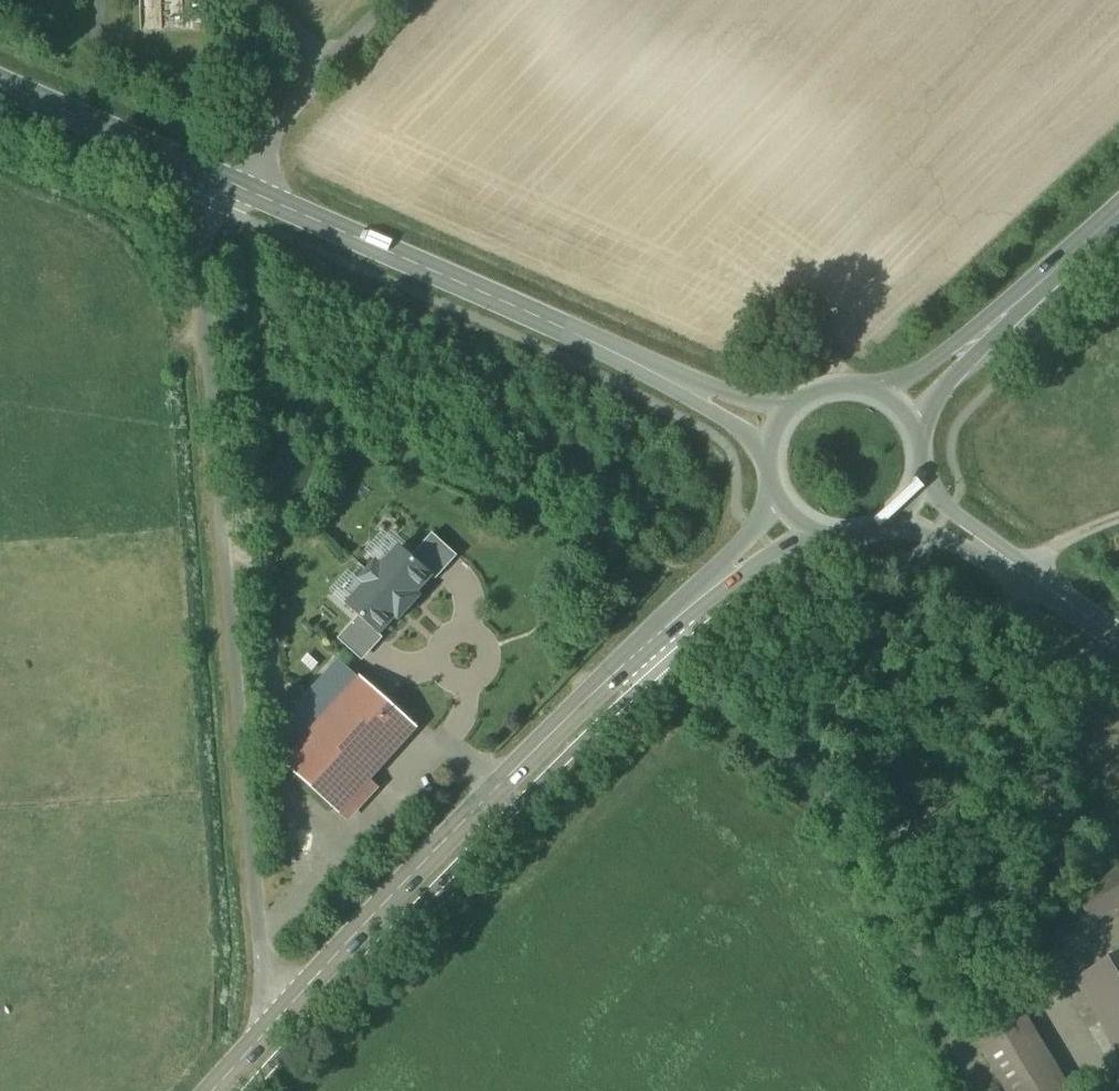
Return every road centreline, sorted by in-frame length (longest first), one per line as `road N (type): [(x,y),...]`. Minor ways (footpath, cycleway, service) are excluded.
road 1 (unclassified): [(283,1013),(273,1002),(202,267),(212,205),(229,182)]
road 2 (secondary): [(796,519),(517,766),(283,1013)]
road 3 (tertiary): [(229,182),(781,428)]
road 4 (secondary): [(902,409),(1118,212)]
road 5 (unclassified): [(229,182),(400,0)]
road 6 (tertiary): [(0,83),(229,182)]
road 7 (tertiary): [(1118,640),(912,506)]
road 8 (secondary): [(902,409),(876,393),(844,388),(795,410),(781,428)]
road 9 (secondary): [(796,519),(842,540),(870,537),(912,506)]

